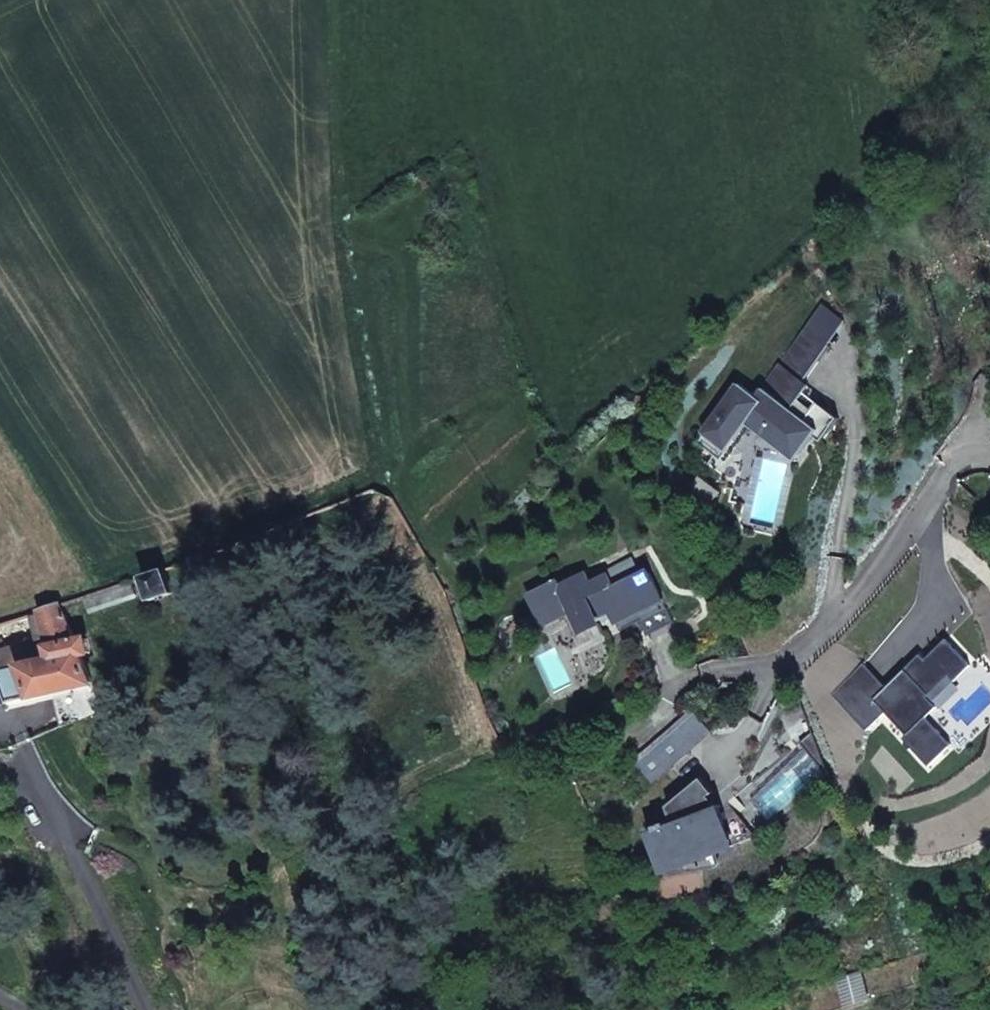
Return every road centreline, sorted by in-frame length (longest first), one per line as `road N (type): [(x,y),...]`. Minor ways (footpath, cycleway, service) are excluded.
road 1 (track): [(364,381),(338,210),(329,0)]
road 2 (residential): [(708,680),(803,656),(966,455),(989,451)]
road 3 (unclassified): [(43,803),(144,1009)]

